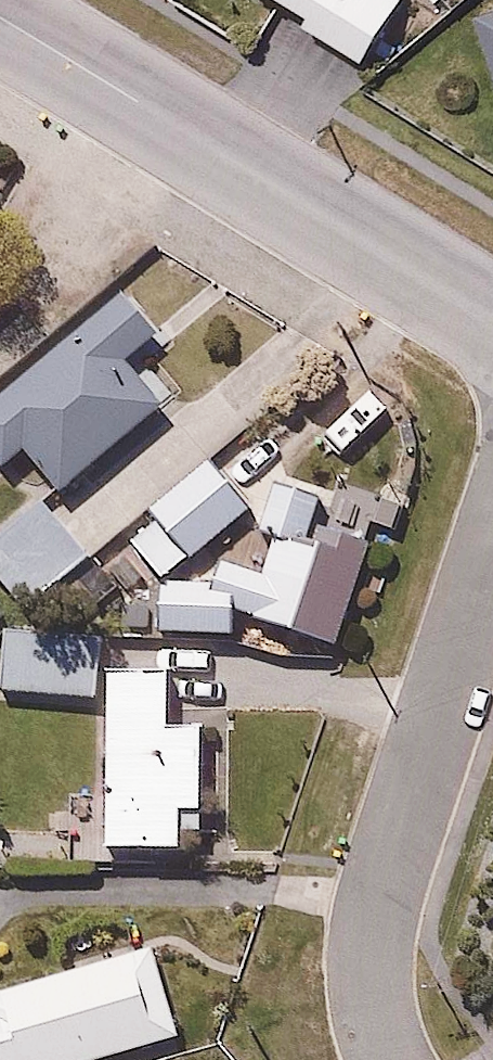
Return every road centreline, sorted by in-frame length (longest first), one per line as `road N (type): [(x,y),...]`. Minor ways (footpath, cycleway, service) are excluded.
road 1 (residential): [(0,19),(492,316)]
road 2 (residential): [(492,560),(374,921),(377,1026),(391,1059)]

